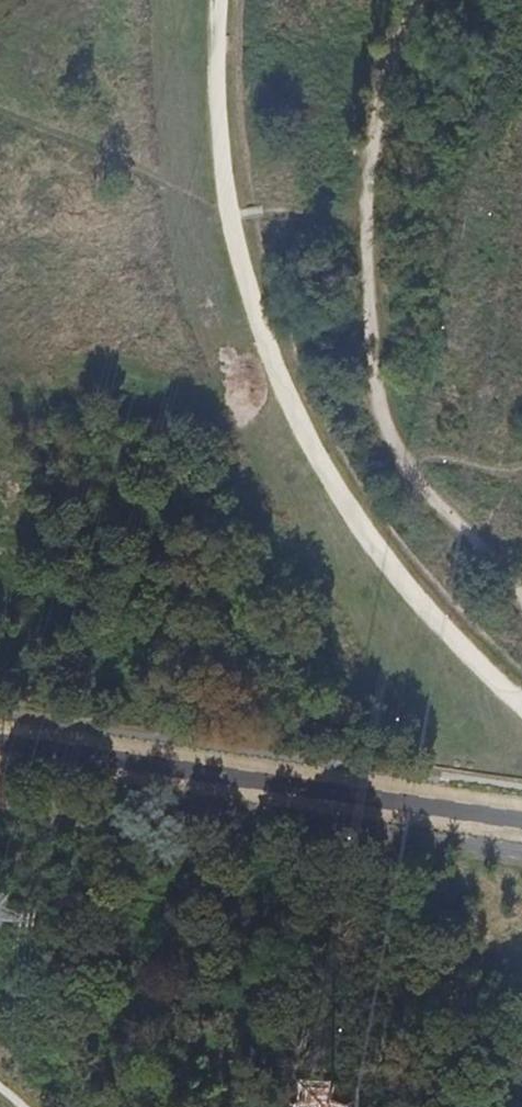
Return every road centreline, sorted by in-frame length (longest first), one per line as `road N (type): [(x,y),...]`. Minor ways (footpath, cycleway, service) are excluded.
road 1 (track): [(521,705),(389,564),(347,506),(274,367),(229,208),(219,138),(218,0)]
road 2 (tertiary): [(0,741),(521,820)]

